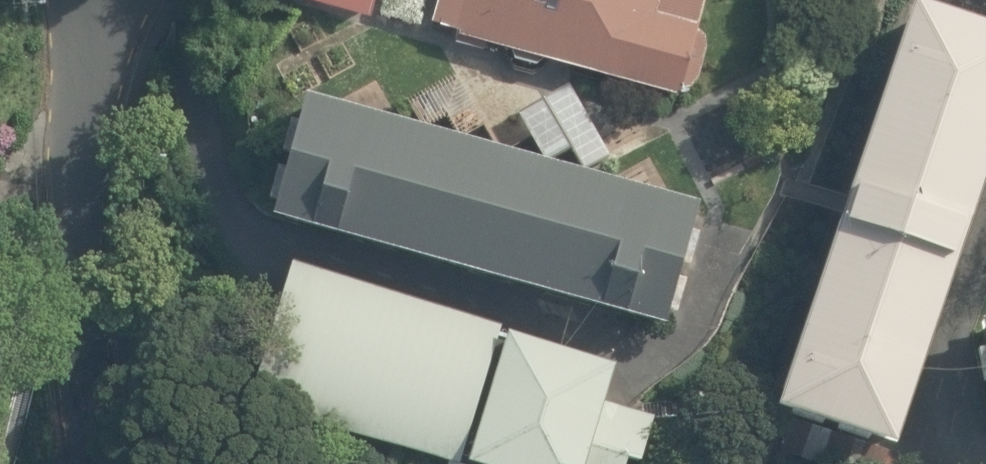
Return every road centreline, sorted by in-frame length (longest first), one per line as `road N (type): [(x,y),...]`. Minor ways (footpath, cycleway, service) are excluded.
road 1 (residential): [(111,463),(83,288),(89,97)]

